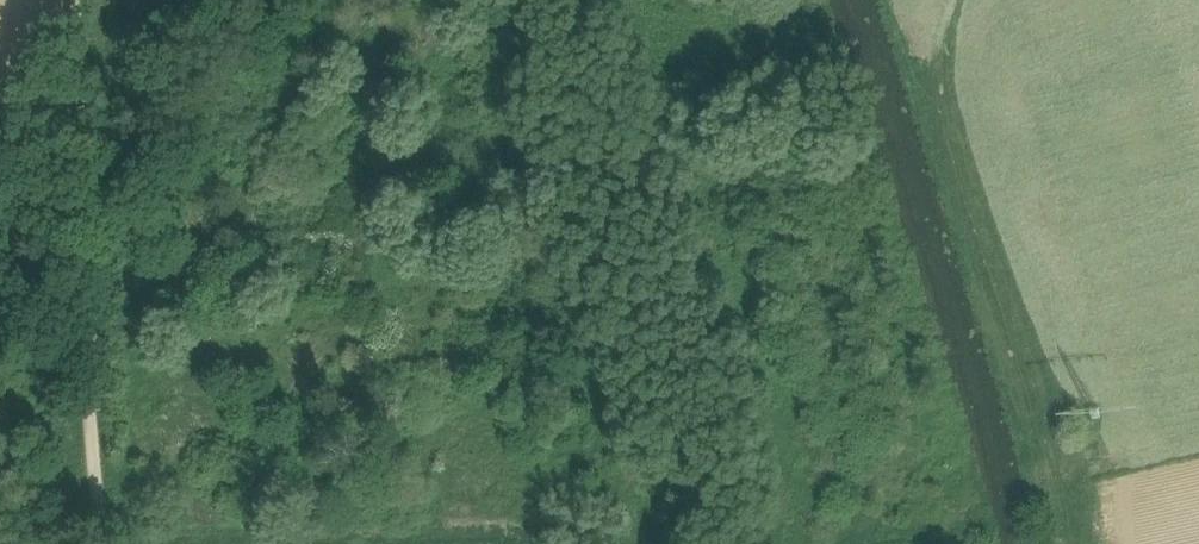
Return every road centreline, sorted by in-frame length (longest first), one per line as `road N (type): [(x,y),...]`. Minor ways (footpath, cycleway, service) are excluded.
road 1 (track): [(1077,543),(938,109),(951,0)]
road 2 (track): [(75,0),(92,161),(94,443),(108,543)]

